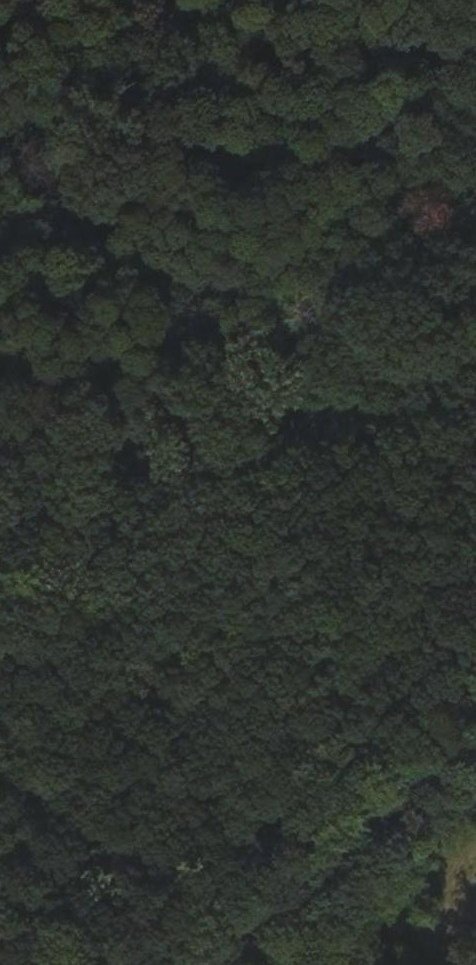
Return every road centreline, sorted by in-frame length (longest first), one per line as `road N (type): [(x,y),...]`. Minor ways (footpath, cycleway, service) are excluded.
road 1 (track): [(0,518),(475,402)]
road 2 (track): [(195,469),(355,386),(439,224),(475,184)]
road 3 (track): [(475,734),(319,870),(244,964)]

